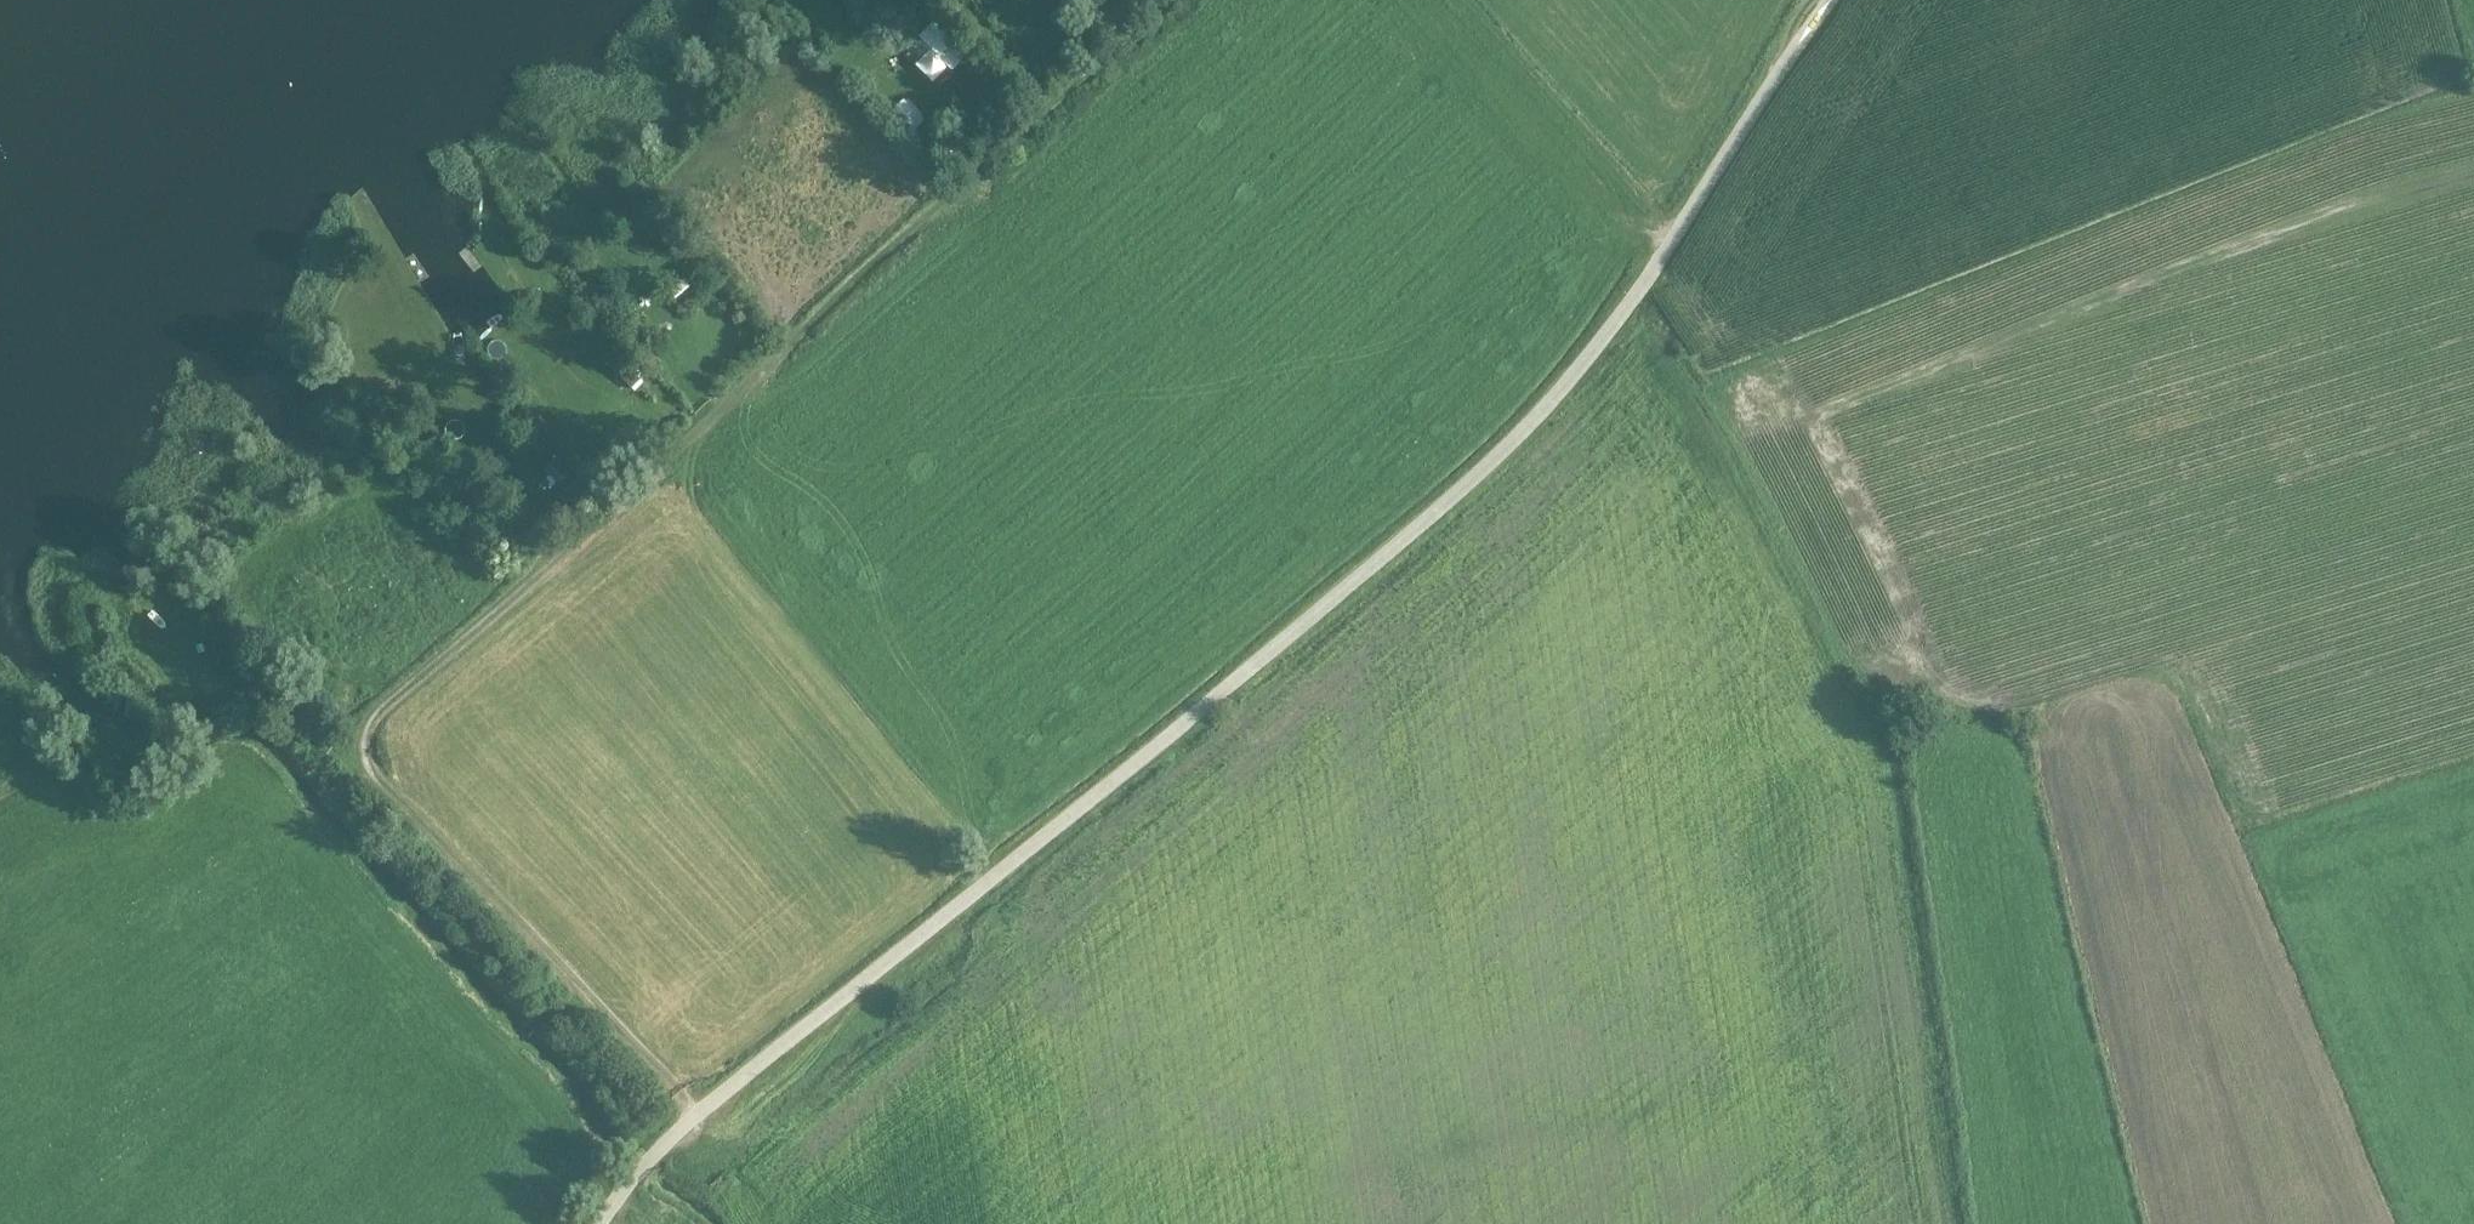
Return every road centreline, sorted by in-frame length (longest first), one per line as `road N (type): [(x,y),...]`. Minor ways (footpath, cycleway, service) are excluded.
road 1 (unclassified): [(602,1223),(649,1160),(701,1112),(1526,432),(1644,288),(1833,0)]
road 2 (track): [(1169,0),(380,714),(367,749),(701,1112)]

